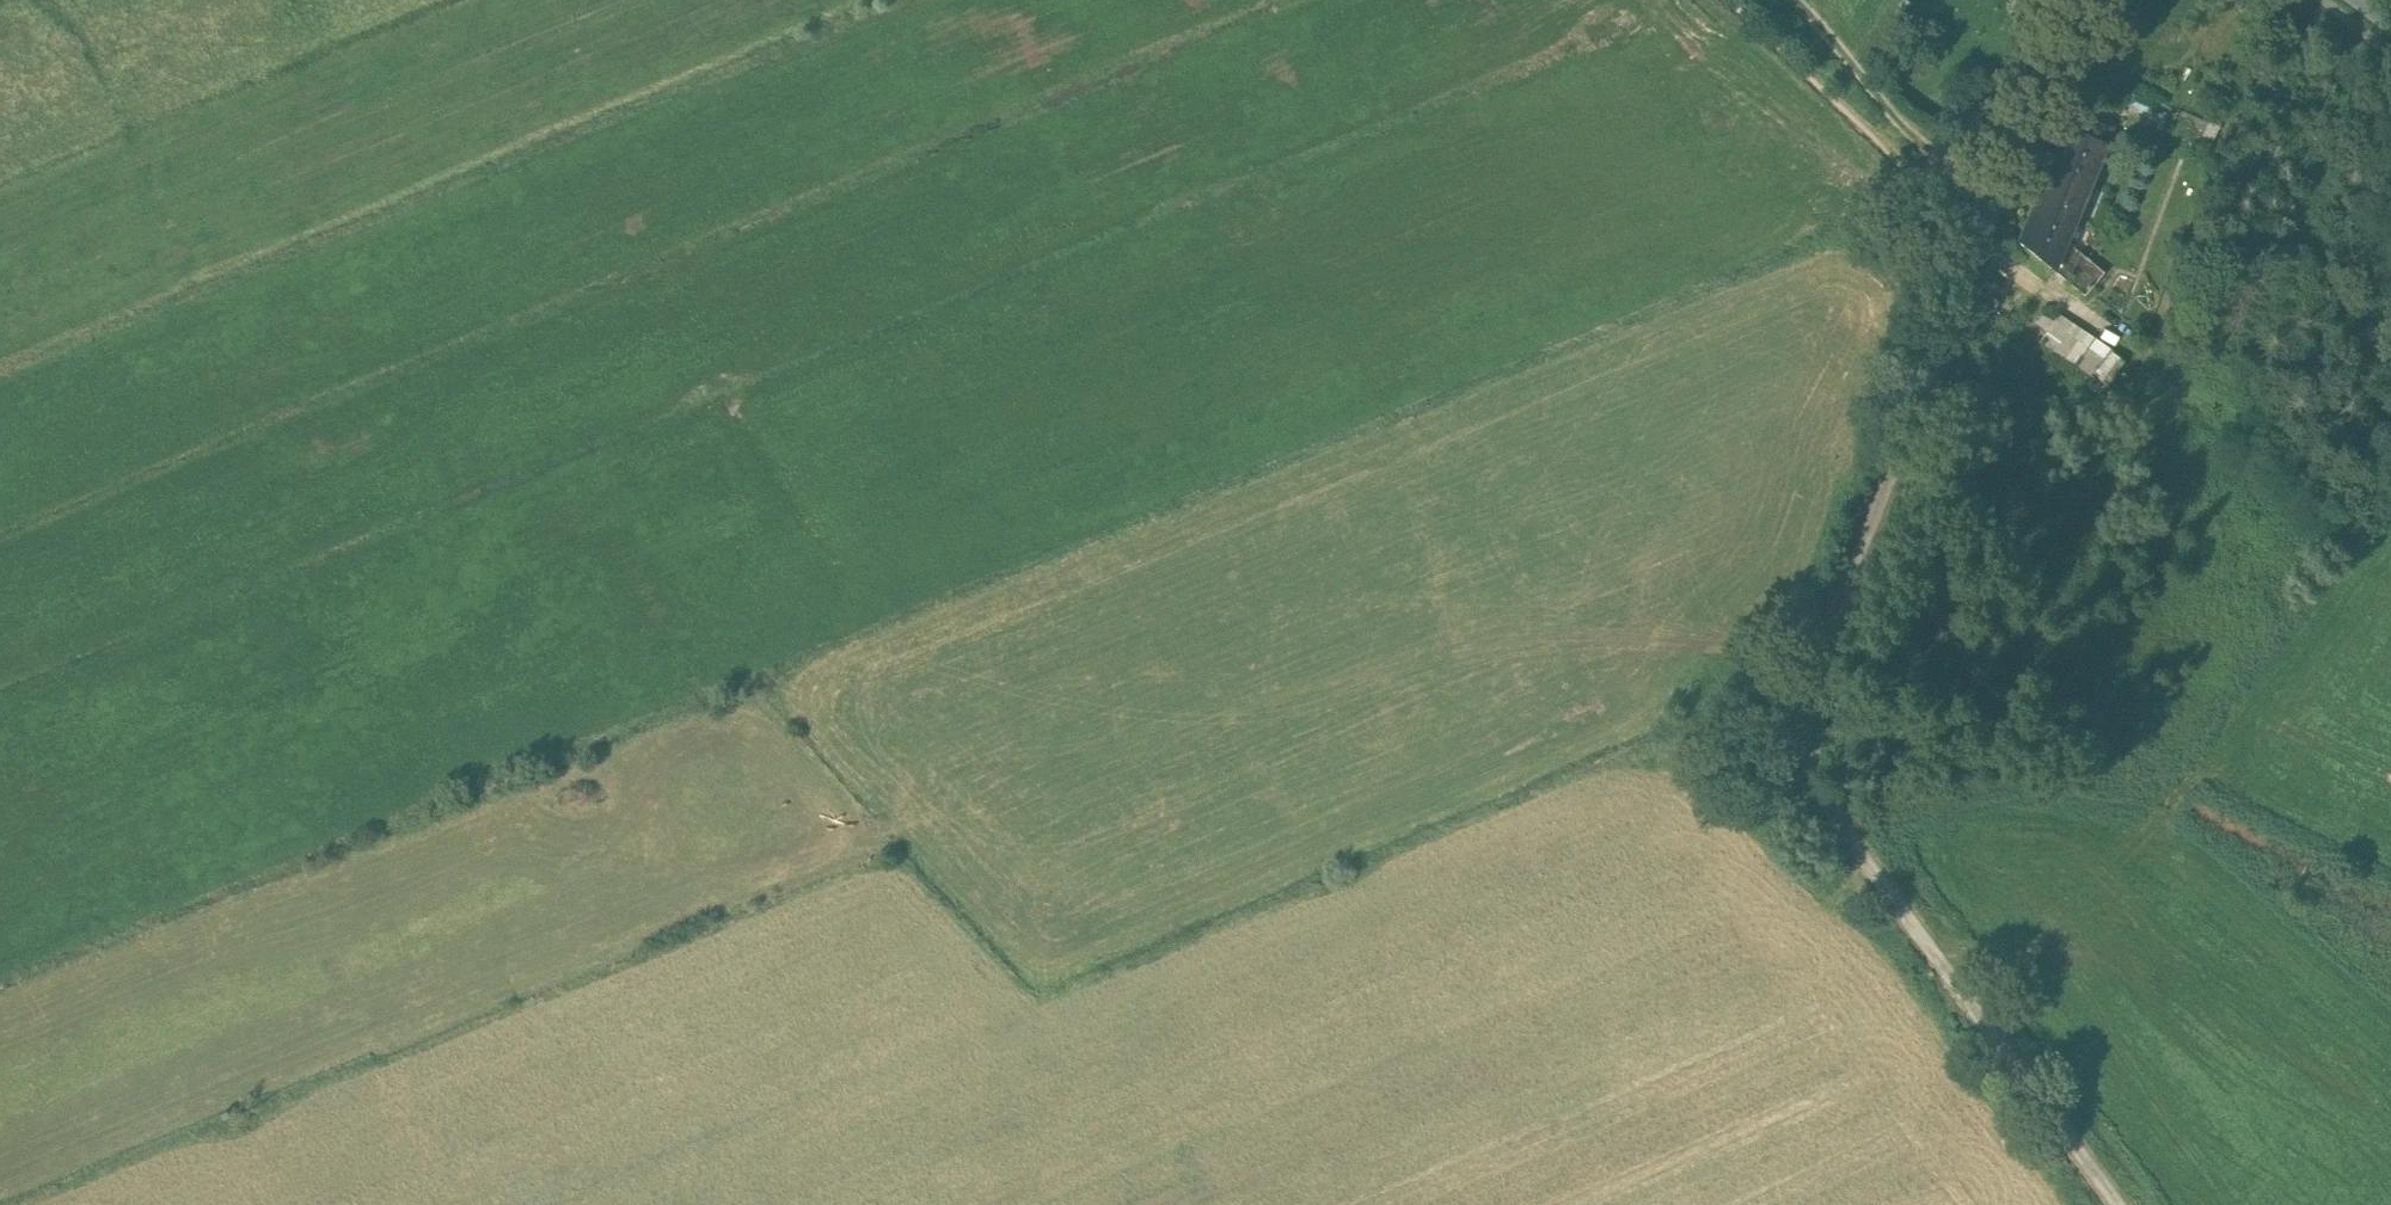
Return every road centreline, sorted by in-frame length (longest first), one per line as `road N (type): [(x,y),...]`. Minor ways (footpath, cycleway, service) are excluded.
road 1 (unclassified): [(2119,1204),(1820,795),(1806,734),(1824,637),(2082,0)]
road 2 (track): [(1795,0),(1935,154),(1966,162),(2019,154)]

